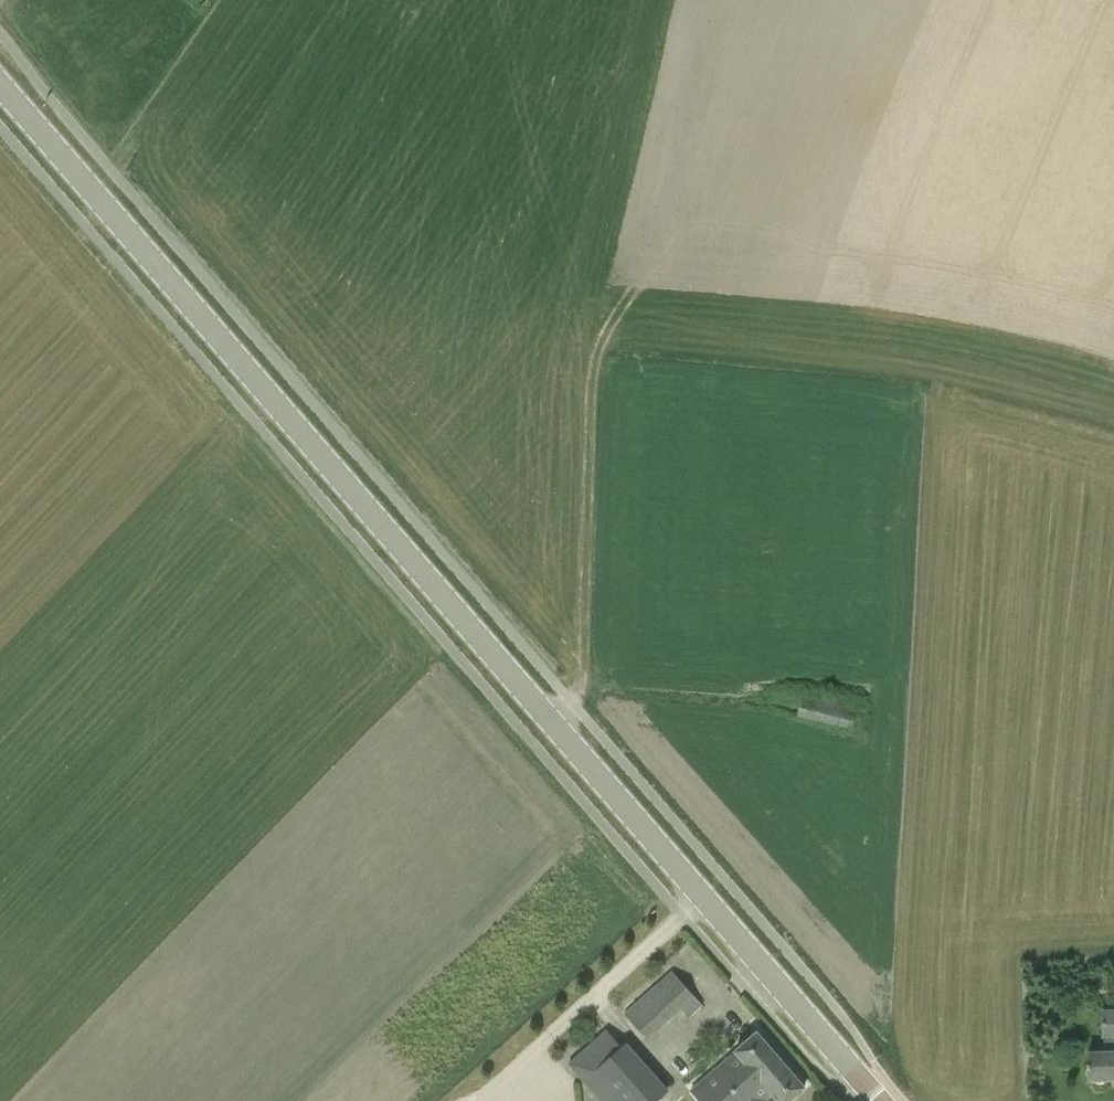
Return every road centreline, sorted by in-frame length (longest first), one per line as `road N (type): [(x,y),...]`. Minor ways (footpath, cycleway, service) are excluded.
road 1 (secondary): [(880,1100),(0,83)]

